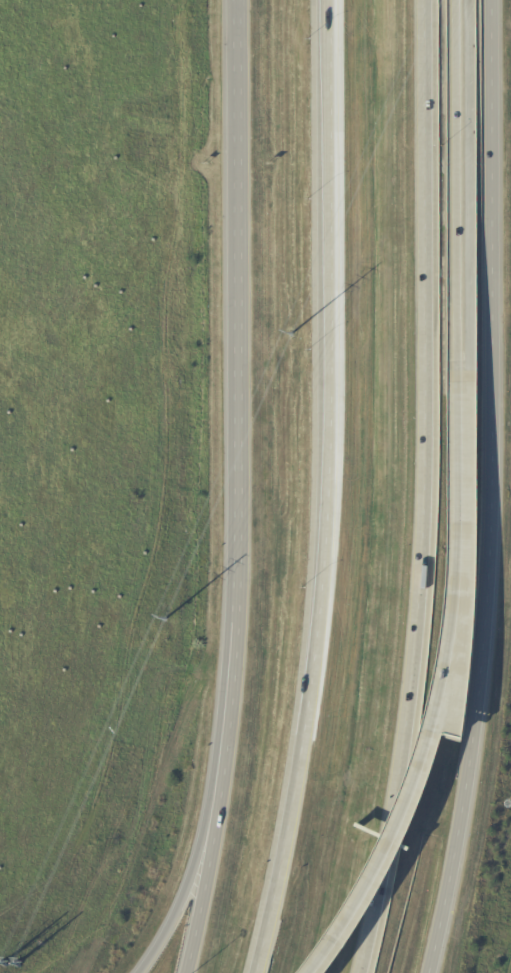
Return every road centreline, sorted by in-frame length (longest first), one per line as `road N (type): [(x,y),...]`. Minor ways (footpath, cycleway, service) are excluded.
road 1 (tertiary): [(434,972),(472,777),(499,543),(497,0)]
road 2 (motorway): [(327,0),(330,457),(306,708),(261,972)]
road 3 (tertiary): [(239,0),(244,586),(217,818),(186,972)]
road 4 (motorway): [(311,972),(382,862),(439,702),(456,601),(457,332)]
road 5 (motorway): [(369,972),(414,682),(432,440)]
road 6 (motorway): [(432,440),(433,0)]
road 7 (motorway): [(457,332),(453,0)]
road 8 (tertiary): [(217,818),(170,925),(139,972)]

